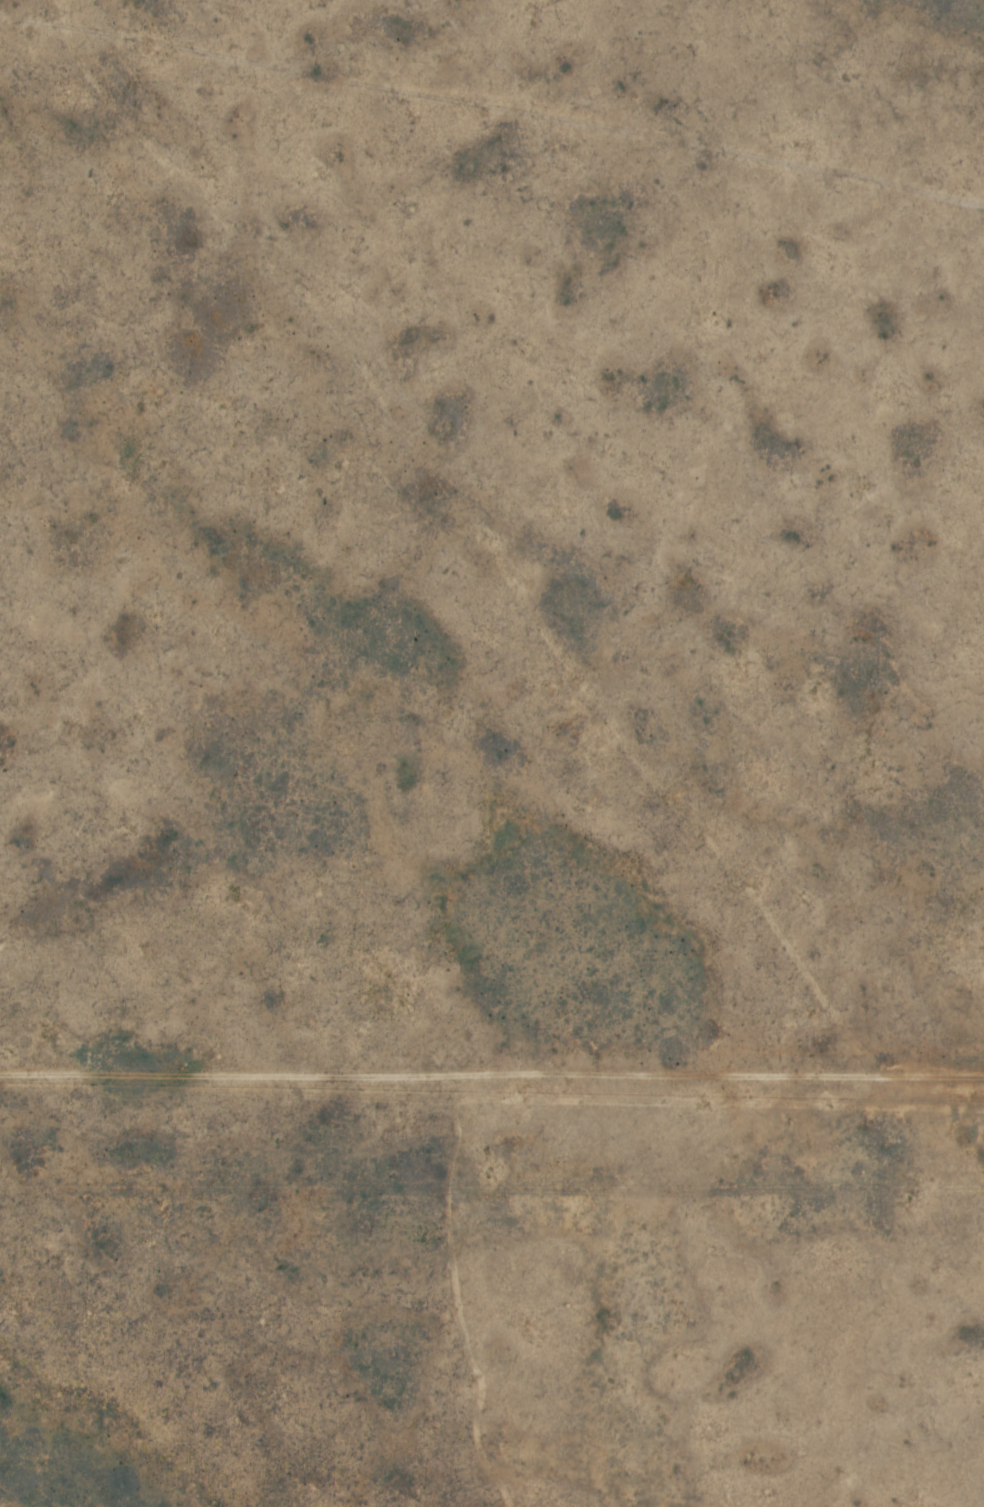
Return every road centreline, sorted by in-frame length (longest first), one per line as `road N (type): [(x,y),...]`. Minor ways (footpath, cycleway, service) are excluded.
road 1 (residential): [(0,1004),(983,1009)]

